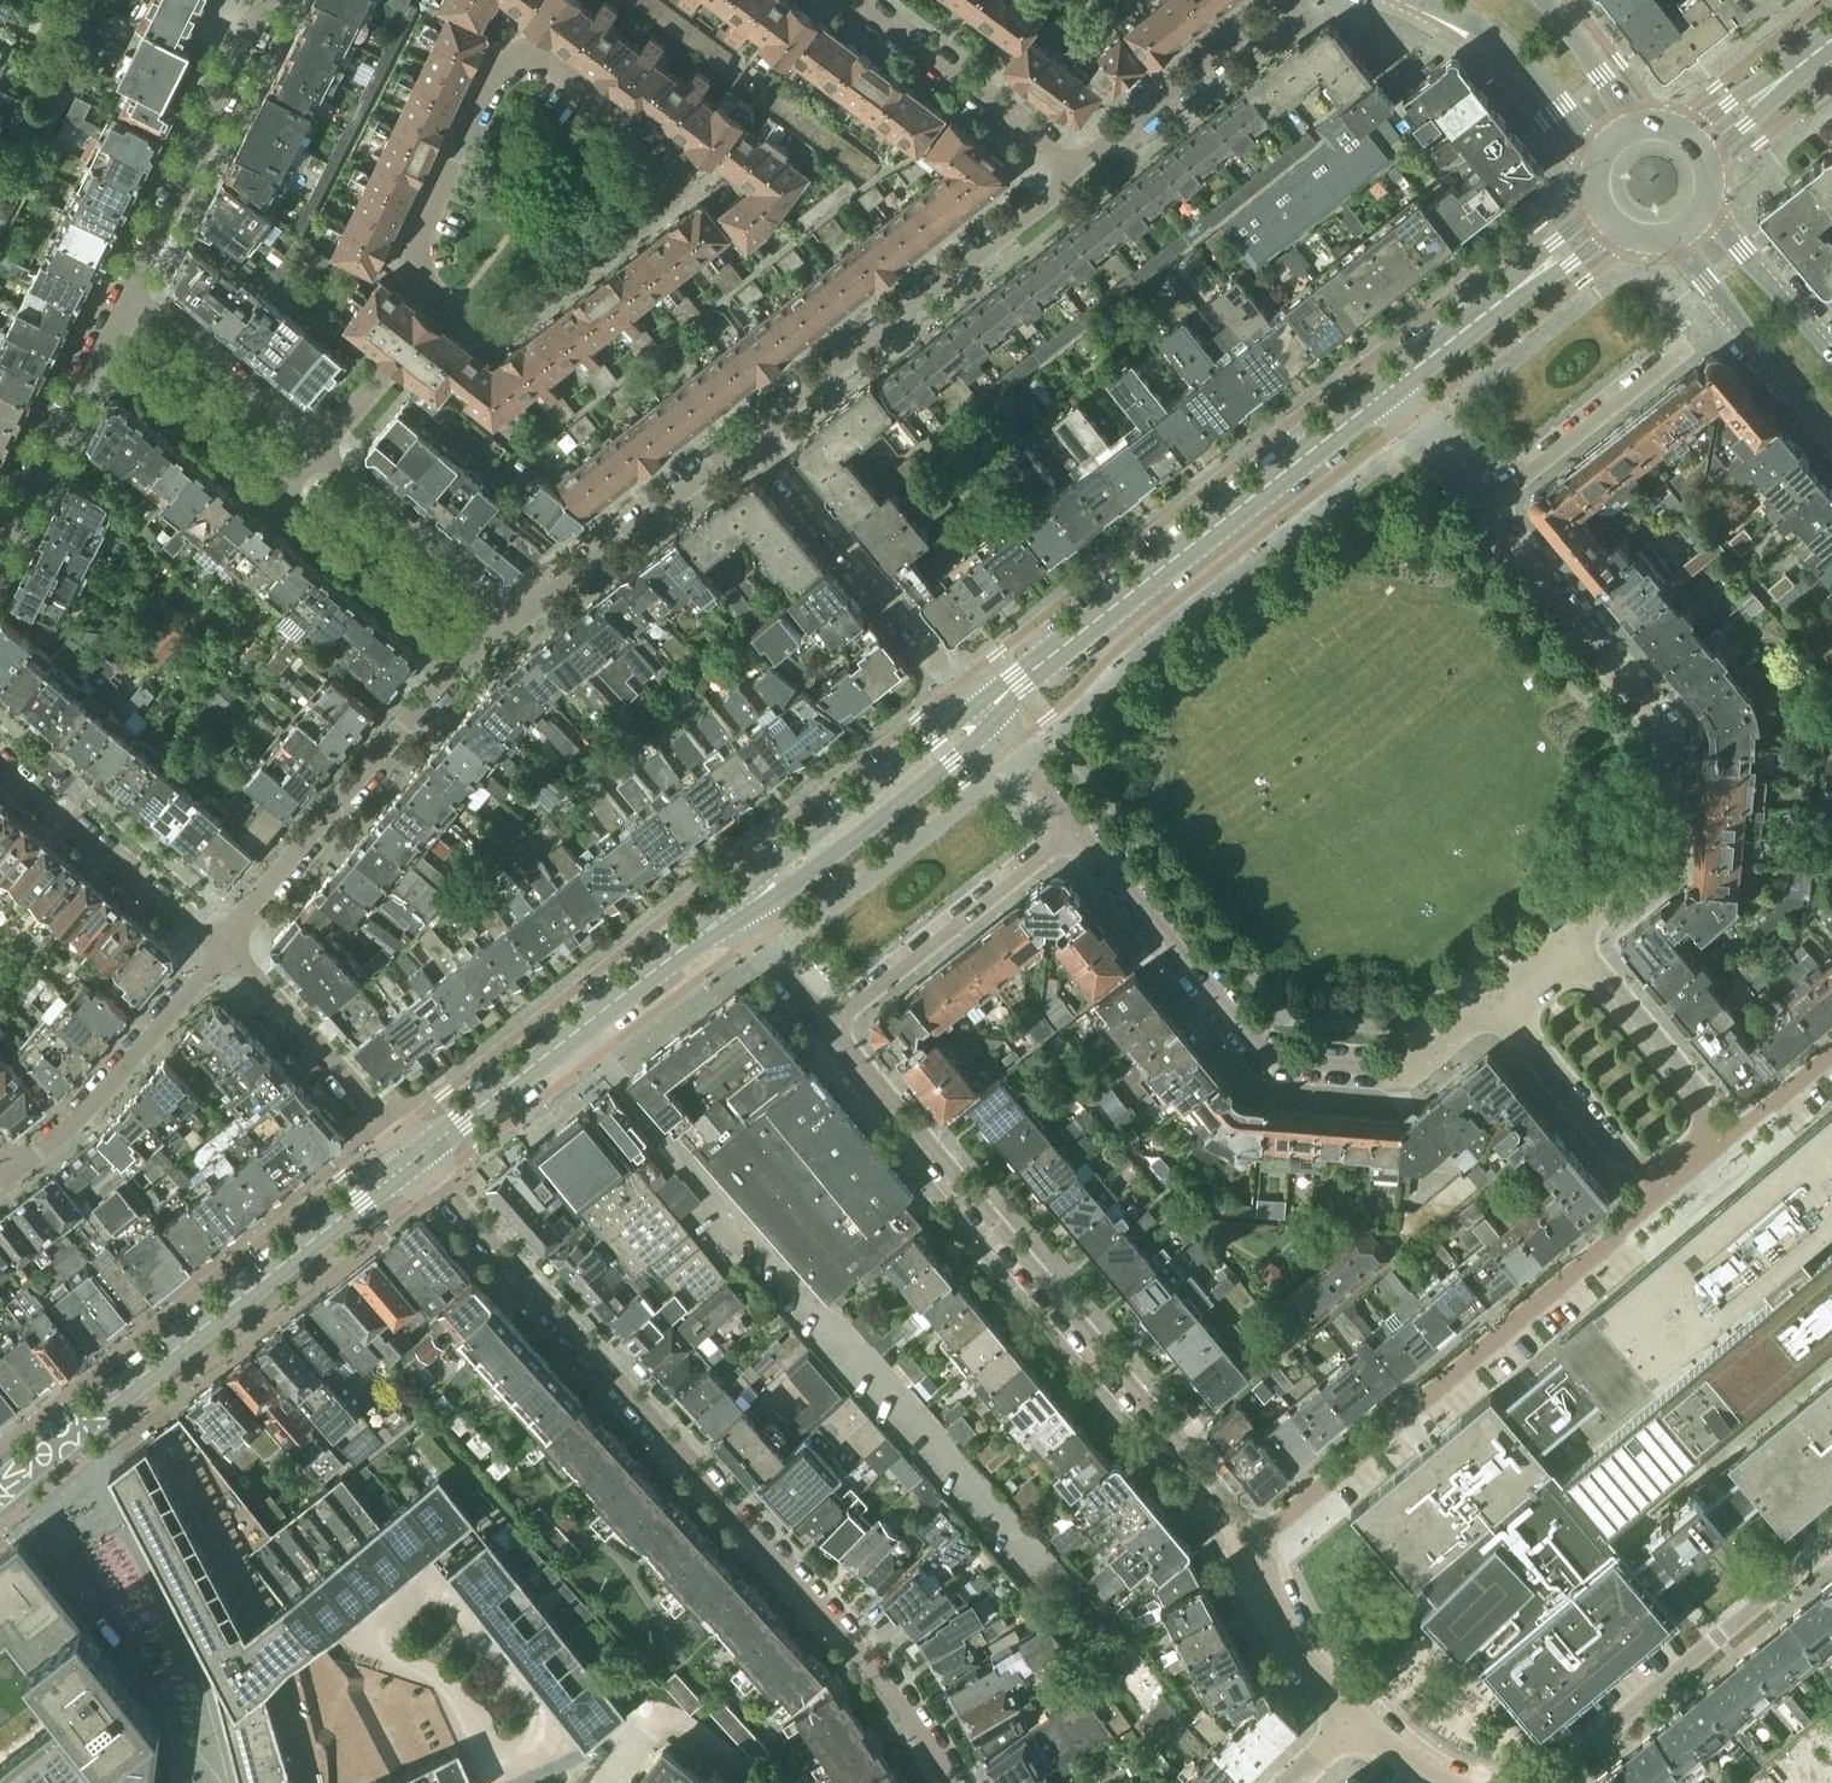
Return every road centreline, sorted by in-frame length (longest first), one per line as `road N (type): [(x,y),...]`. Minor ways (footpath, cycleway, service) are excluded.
road 1 (residential): [(419,1157),(891,1690),(952,1782)]
road 2 (residential): [(1567,937),(1651,869),(1663,720),(1384,389)]
road 3 (residential): [(824,1022),(1254,1541)]
road 4 (residential): [(1074,827),(1267,1058),(1405,1069),(1492,1000)]
road 5 (tertiary): [(0,1490),(419,1157)]
road 6 (residential): [(1254,1541),(1662,1196)]
road 7 (tertiary): [(984,714),(1384,389)]
road 8 (residential): [(755,436),(1057,194),(1072,165)]
road 9 (tertiary): [(419,1157),(732,911)]
road 10 (residential): [(225,940),(469,655)]
road 11 (residential): [(1547,1782),(1831,1542)]
road 12 (residential): [(755,436),(984,714)]
road 13 (residential): [(277,0),(133,291)]
road 14 (tertiary): [(732,911),(984,714)]
road 15 (residential): [(824,1022),(1074,827)]
road 16 (residential): [(16,1169),(89,1104),(225,940)]
road 17 (residential): [(440,302),(472,322),(514,323),(674,193),(683,172)]
road 18 (residential): [(512,619),(755,436)]
road 19 (residential): [(525,49),(501,63),(413,245),(420,274),(440,302)]
road 20 (residential): [(419,1157),(225,940)]
road 21 (residential): [(0,761),(189,923),(225,940)]
road 22 (residential): [(855,0),(1072,165)]
road 23 (residential): [(1072,165),(1282,0)]
road 24 (residential): [(1492,1000),(1662,1196)]
road 25 (residential): [(512,619),(319,448)]
road 26 (residential): [(1726,1138),(1567,937)]
road 27 (secondary): [(1672,235),(1831,429)]
road 28 (residential): [(280,495),(469,655)]
road 29 (residential): [(319,448),(133,291)]
road 30 (secondary): [(1426,0),(1506,50),(1602,150)]
road 31 (residential): [(104,347),(0,554)]
road 32 (residential): [(104,347),(280,495)]
road 33 (residential): [(683,172),(812,0)]
road 34 (residential): [(683,172),(676,153),(525,49)]
road 35 (residential): [(1254,1541),(1281,1616),(1350,1717)]
road 36 (secondary): [(1831,356),(1703,207)]
road 37 (tertiary): [(1384,389),(1517,288)]
road 38 (secondary): [(1641,123),(1545,0)]
road 39 (residential): [(984,714),(1074,827)]
road 40 (residential): [(732,911),(824,1022)]
road 41 (residential): [(1726,1138),(1831,1050)]

